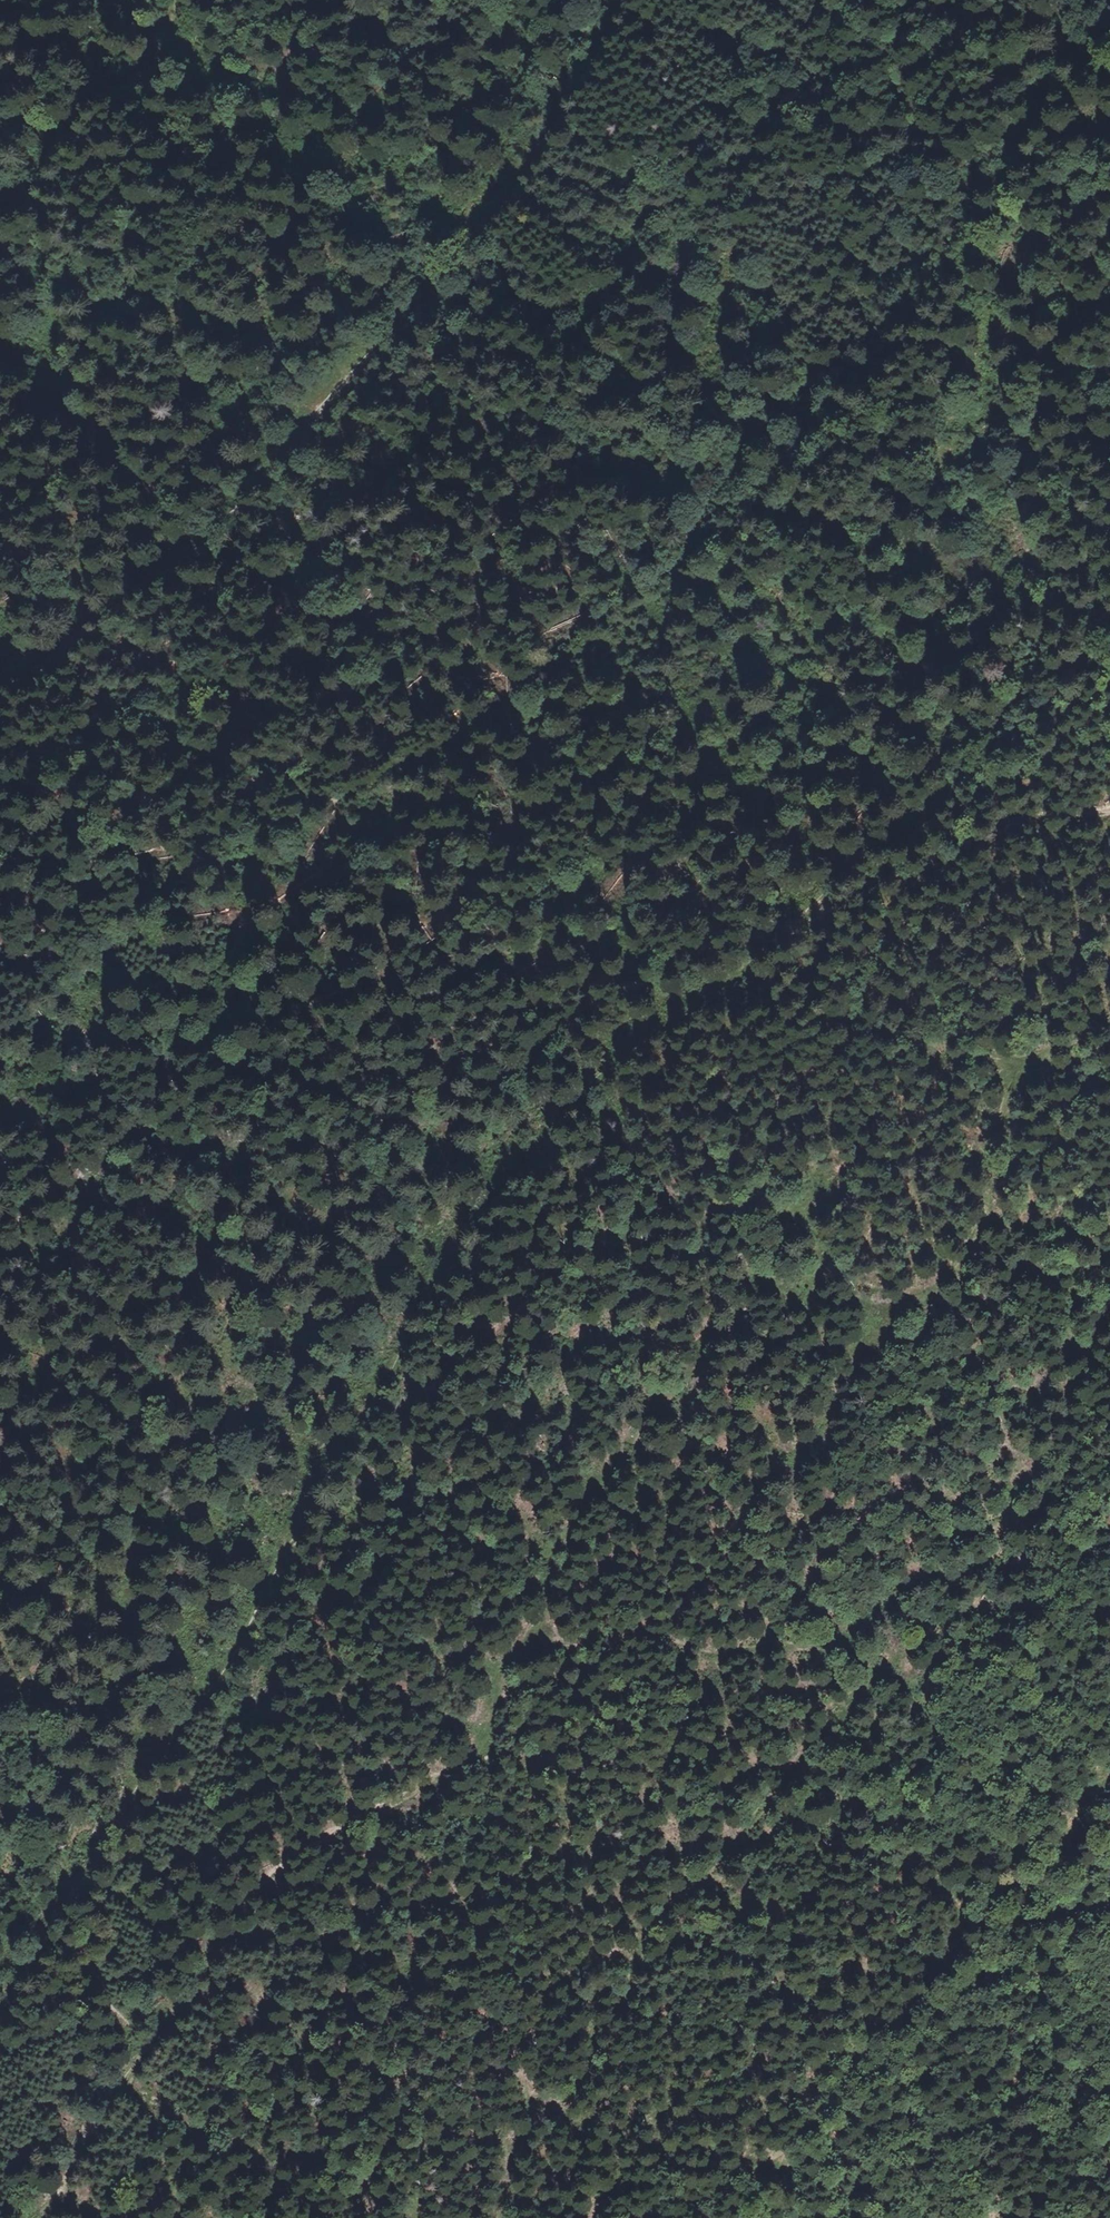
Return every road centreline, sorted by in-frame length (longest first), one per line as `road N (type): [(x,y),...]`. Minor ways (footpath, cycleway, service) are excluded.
road 1 (track): [(630,0),(468,262),(380,343),(208,544),(0,695)]
road 2 (track): [(0,429),(46,394),(60,363),(45,229),(48,161),(81,113),(189,35),(176,0)]

